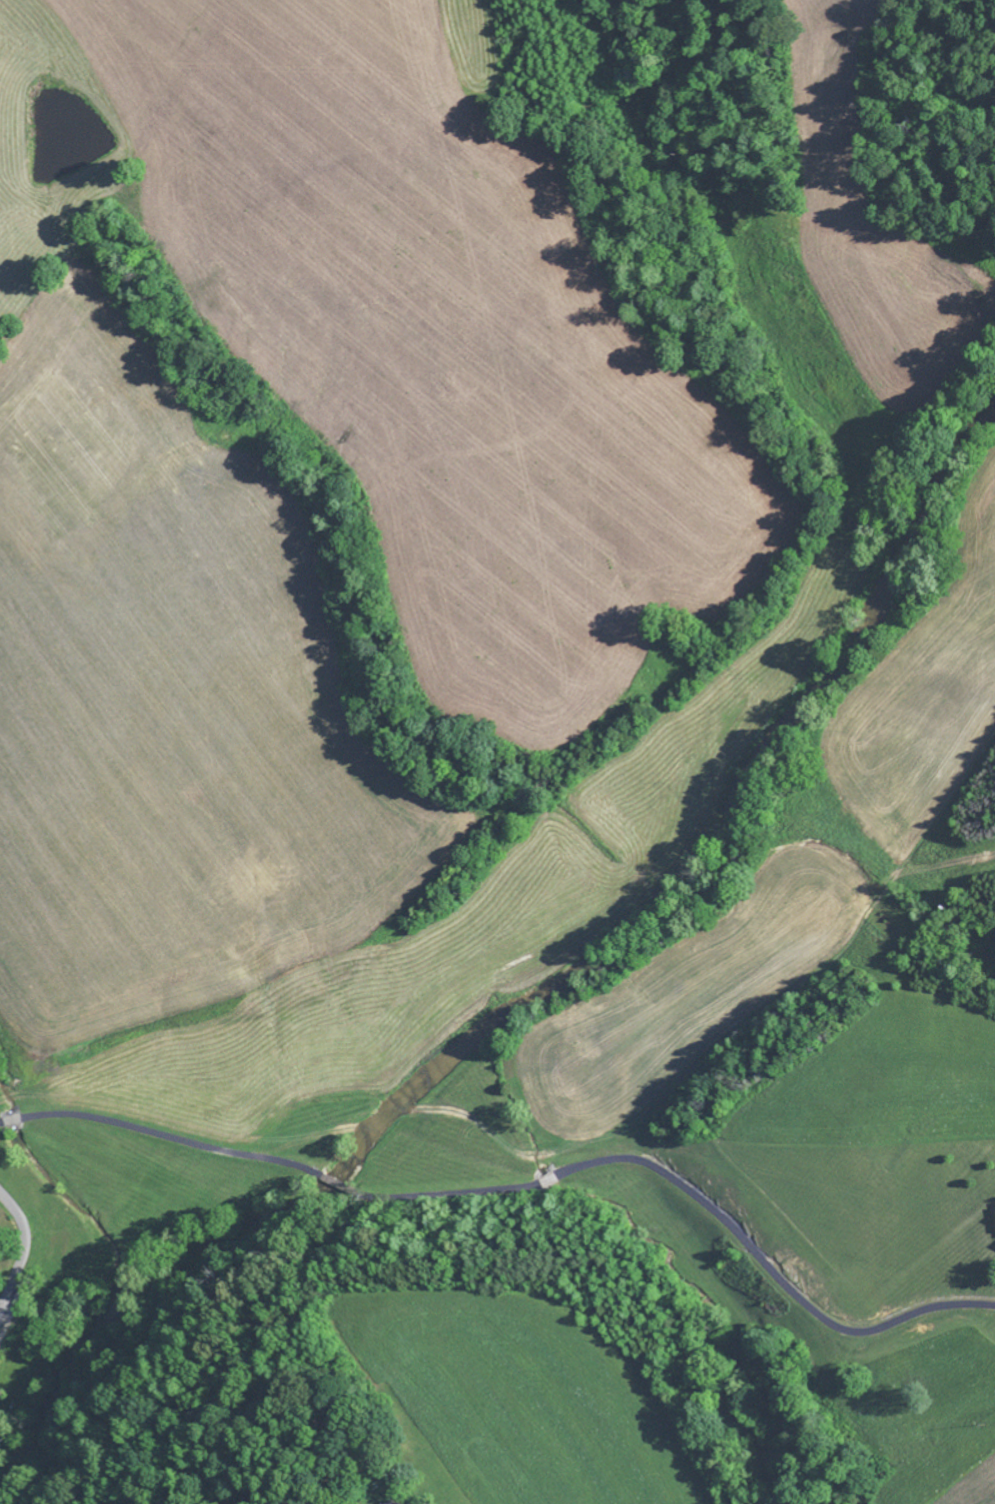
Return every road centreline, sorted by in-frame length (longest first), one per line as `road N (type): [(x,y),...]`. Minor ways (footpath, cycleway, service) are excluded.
road 1 (residential): [(0,1318),(26,1255),(19,1222),(0,1197)]

